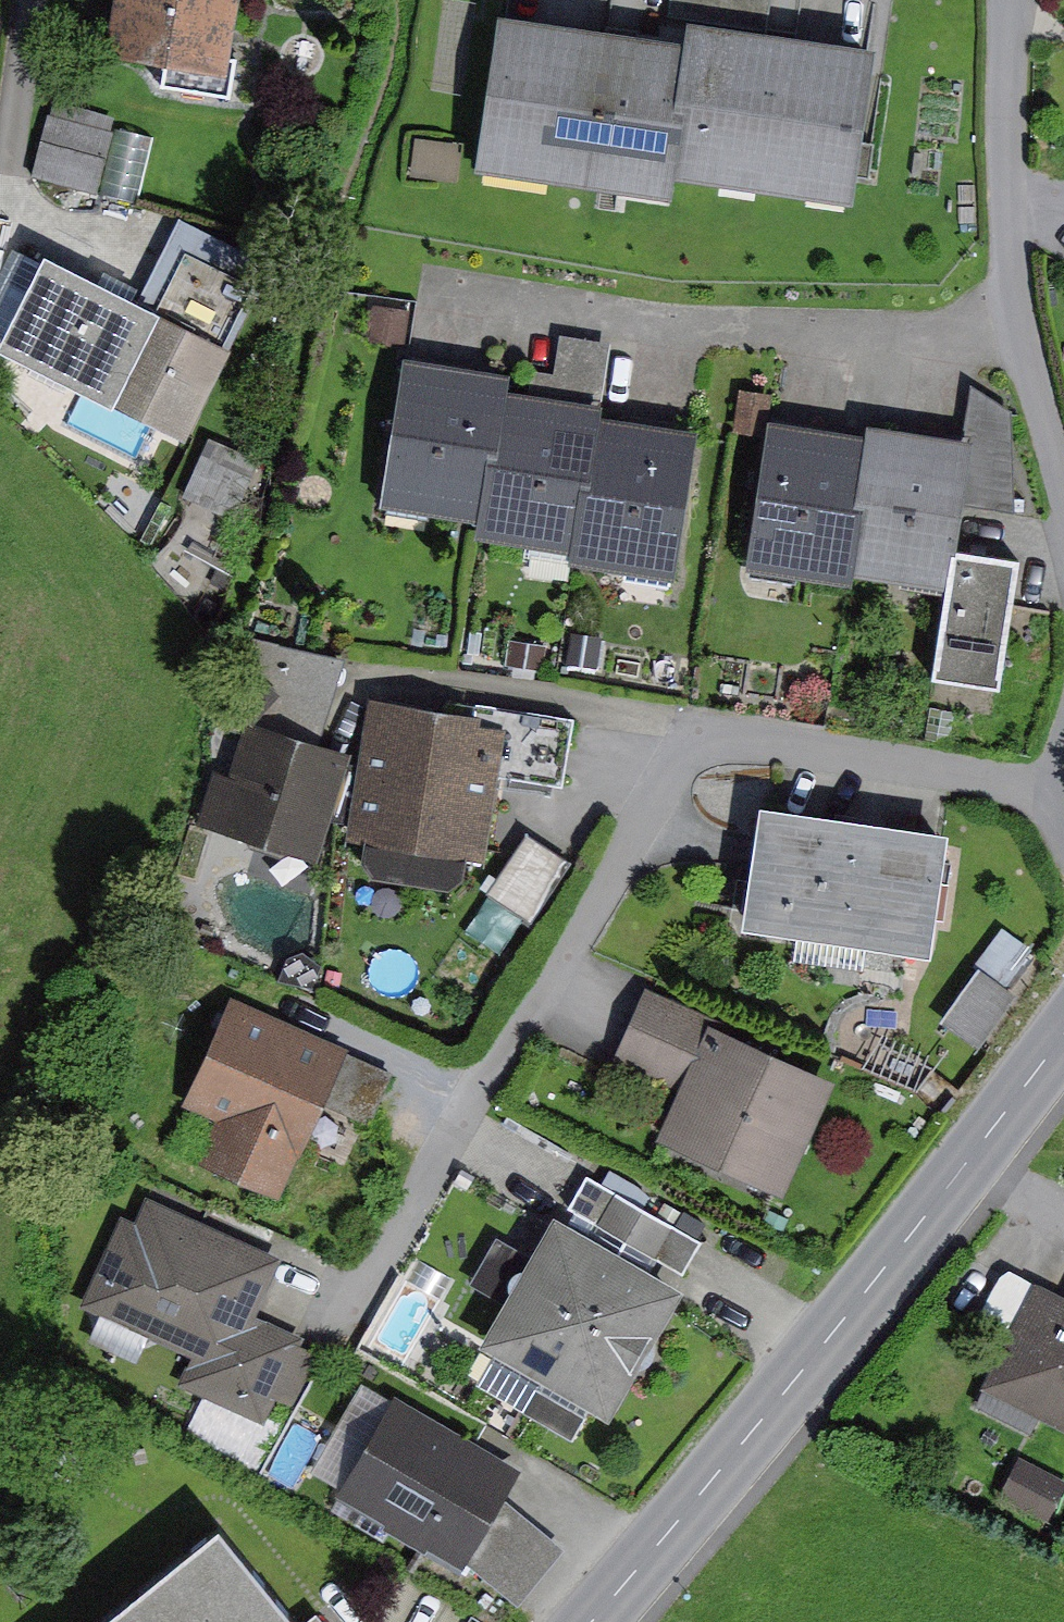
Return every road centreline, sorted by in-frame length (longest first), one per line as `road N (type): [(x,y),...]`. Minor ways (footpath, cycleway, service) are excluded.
road 1 (residential): [(1063,785),(713,730),(359,1307)]
road 2 (secondary): [(600,1621),(744,1455),(1063,1048)]
road 3 (residential): [(1027,0),(1019,201),(1029,332),(1063,458)]

